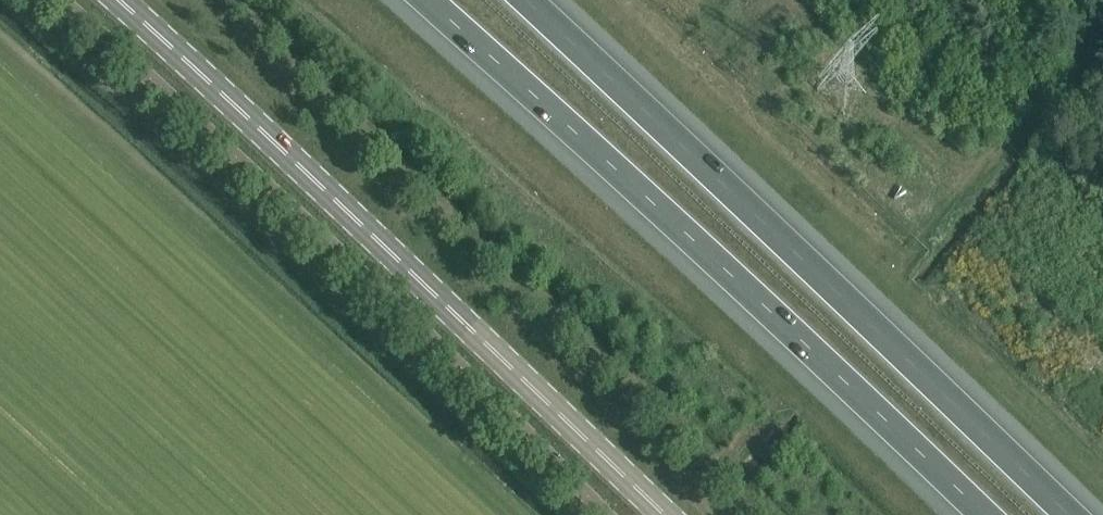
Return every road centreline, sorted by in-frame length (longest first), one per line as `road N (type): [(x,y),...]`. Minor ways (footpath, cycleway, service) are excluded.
road 1 (motorway): [(430,0),(984,514)]
road 2 (tertiary): [(665,514),(120,0)]
road 3 (motorway): [(1069,514),(527,0)]

